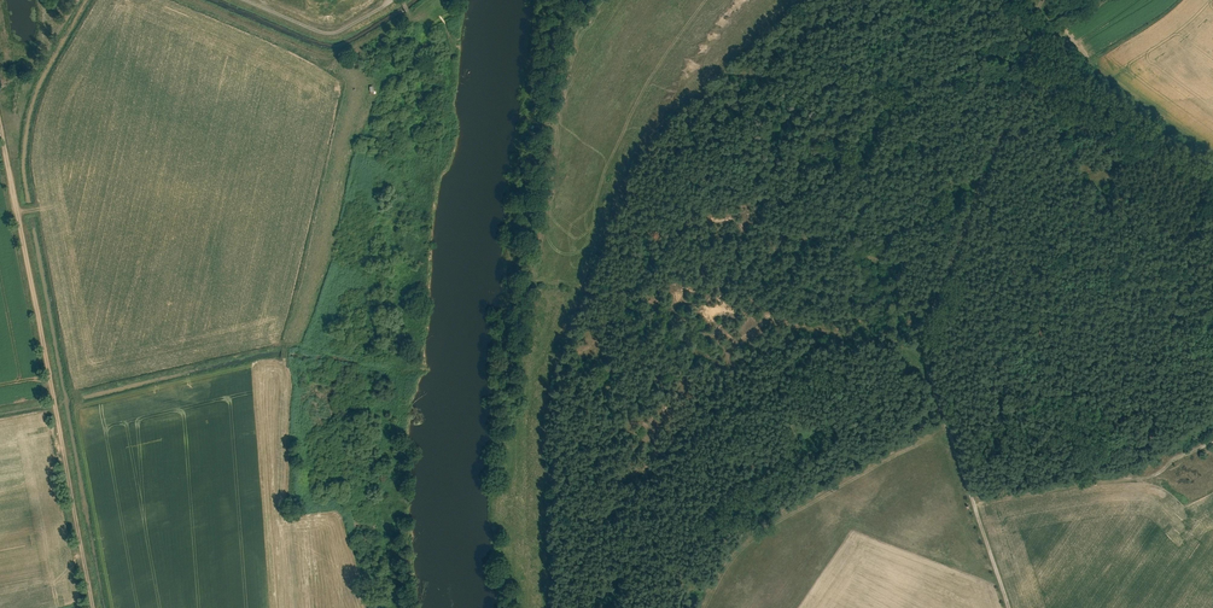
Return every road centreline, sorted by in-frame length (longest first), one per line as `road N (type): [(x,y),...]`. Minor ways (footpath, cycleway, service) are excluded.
road 1 (track): [(1078,0),(1036,39),(923,344),(1011,607)]
road 2 (track): [(95,607),(0,123)]
road 3 (track): [(1212,439),(1150,477),(975,505)]
road 4 (track): [(244,0),(328,33),(390,0)]

